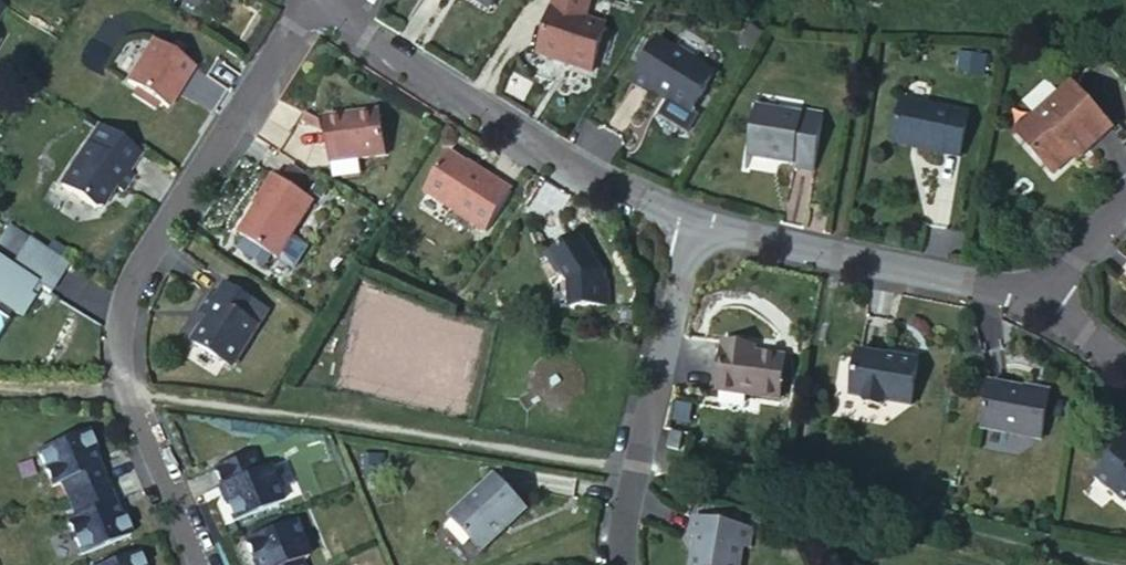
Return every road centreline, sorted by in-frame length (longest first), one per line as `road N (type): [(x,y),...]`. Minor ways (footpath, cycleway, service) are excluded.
road 1 (residential): [(313,1),(142,265),(123,311),(129,394),(198,564)]
road 2 (residential): [(313,1),(560,155),(695,223)]
road 3 (residential): [(695,223),(1038,302)]
road 4 (residential): [(695,223),(625,516),(625,564)]
road 5 (residential): [(1038,302),(1069,257),(1125,202)]

